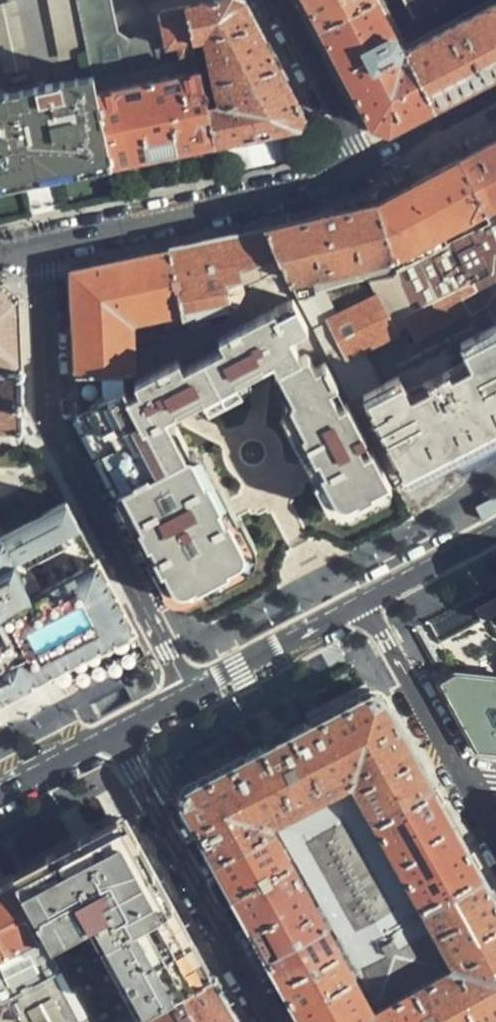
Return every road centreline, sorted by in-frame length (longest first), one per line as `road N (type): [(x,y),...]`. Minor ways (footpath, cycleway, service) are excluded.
road 1 (residential): [(45,250),(315,190),(365,168),(276,0)]
road 2 (residential): [(45,250),(60,423),(199,688)]
road 3 (residential): [(117,734),(274,1021)]
road 4 (residential): [(466,778),(364,601)]
road 5 (secondary): [(364,601),(199,688)]
road 6 (secondary): [(495,534),(364,601)]
road 7 (secondary): [(117,734),(0,797)]

